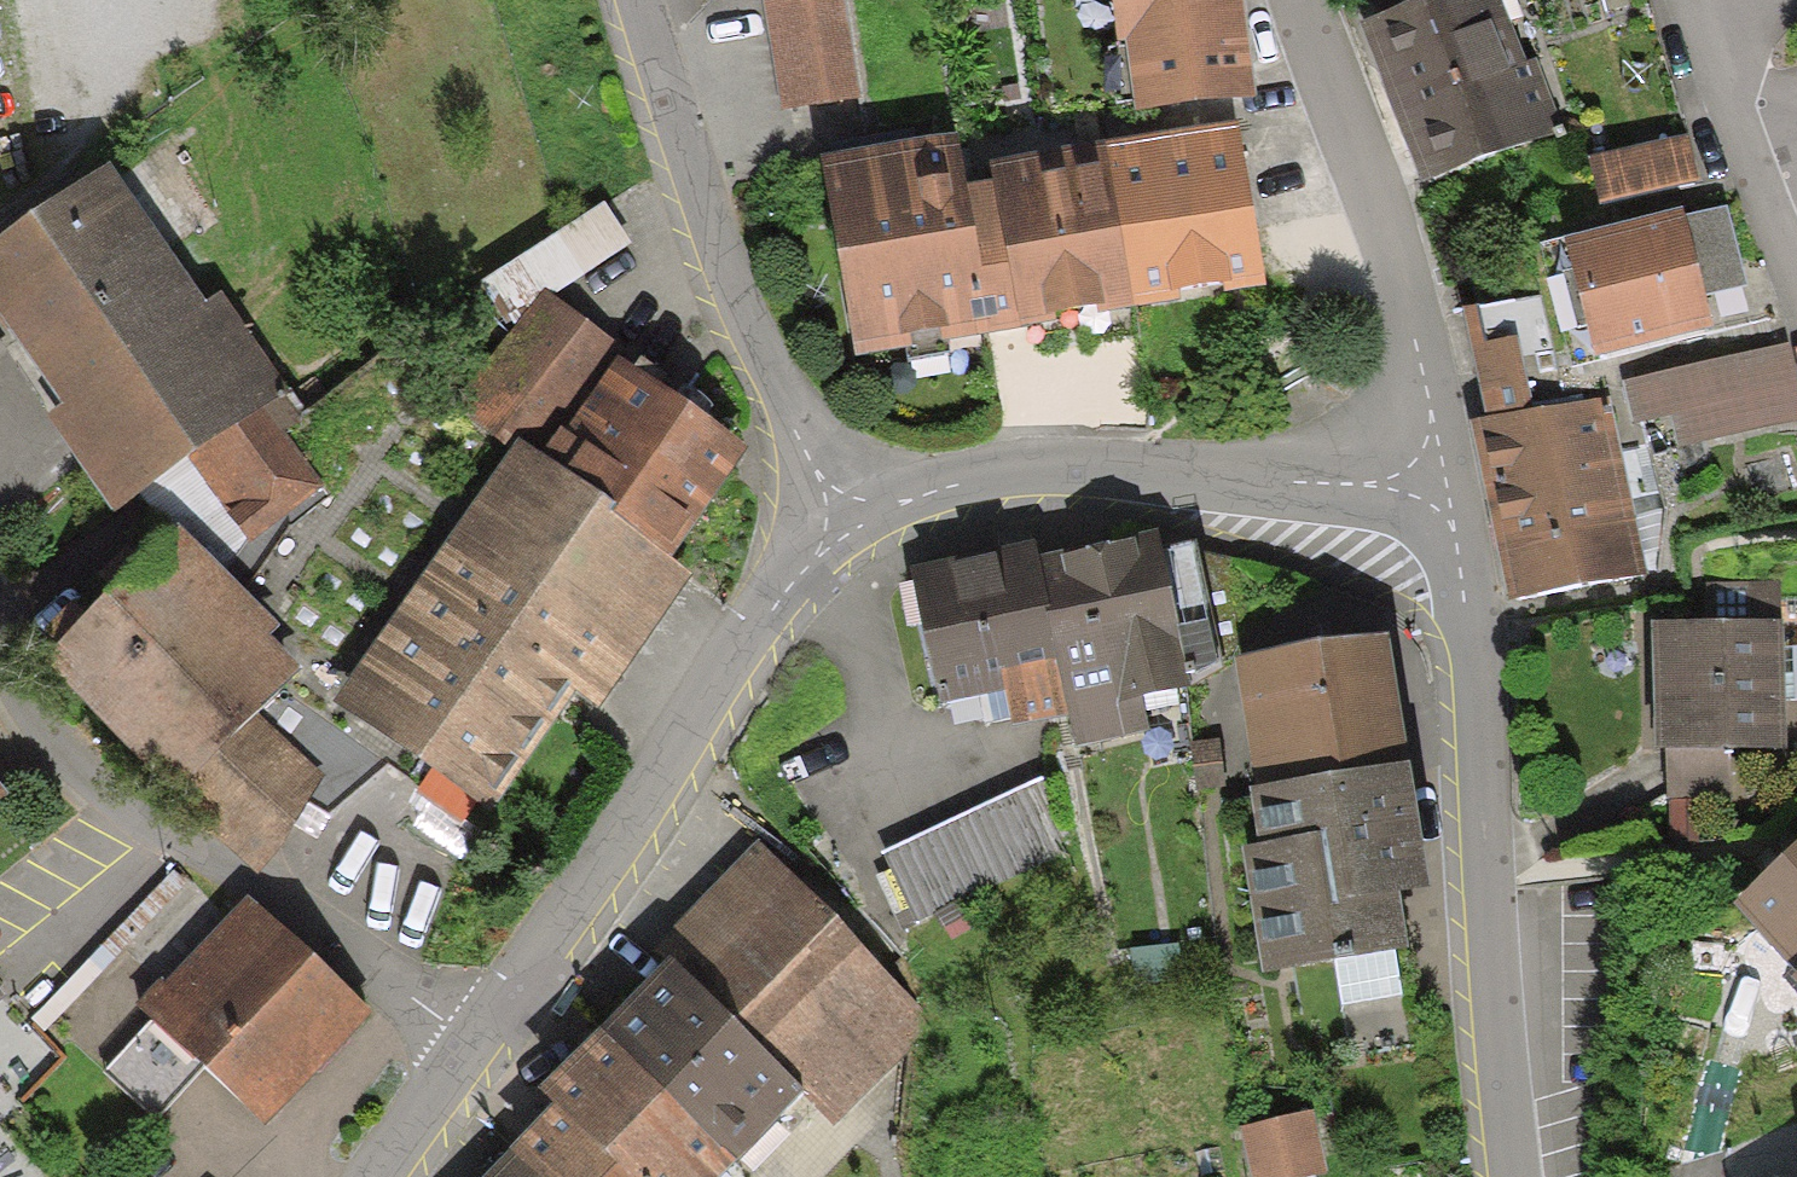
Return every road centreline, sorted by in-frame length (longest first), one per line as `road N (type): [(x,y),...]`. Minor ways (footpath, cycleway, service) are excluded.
road 1 (residential): [(853,525),(773,602),(448,1040),(363,1176)]
road 2 (residential): [(1445,483),(1476,680),(1512,1176)]
road 3 (residential): [(1445,483),(1278,485),(1039,468),(950,484),(853,525)]
road 4 (unclassified): [(648,0),(701,190),(853,525)]
road 5 (residential): [(1323,0),(1406,286),(1445,483)]
road 6 (residential): [(1796,276),(1685,0)]

